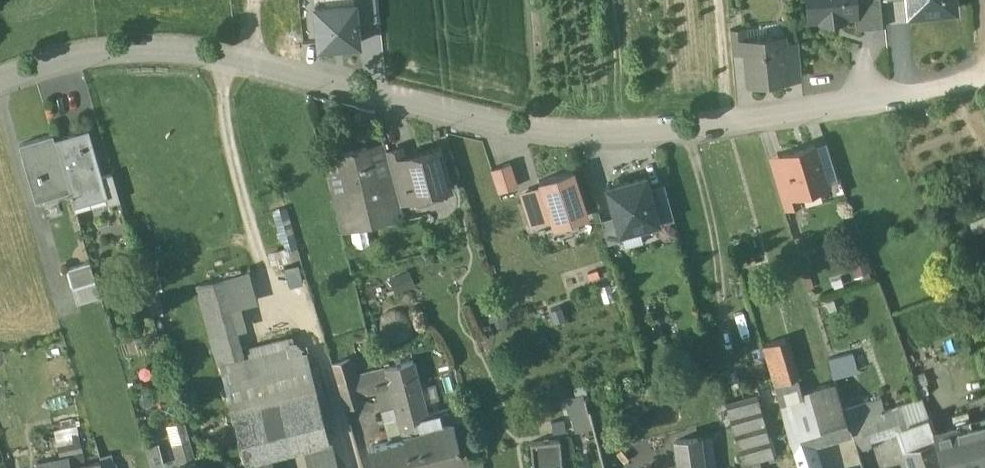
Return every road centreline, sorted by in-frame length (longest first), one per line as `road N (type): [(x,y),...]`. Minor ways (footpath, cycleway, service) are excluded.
road 1 (residential): [(0,83),(67,62),(170,52),(362,99),(575,135),(705,131),(866,98),(954,85),(984,89)]

